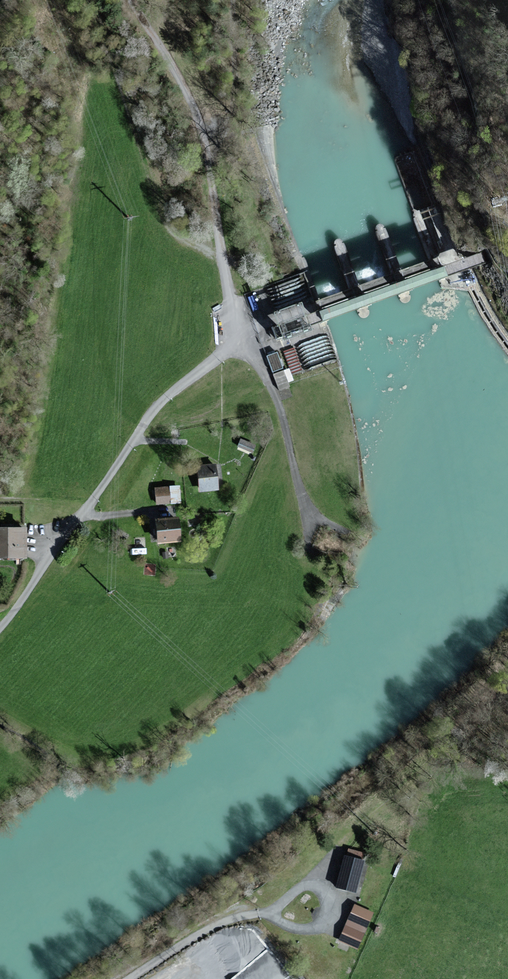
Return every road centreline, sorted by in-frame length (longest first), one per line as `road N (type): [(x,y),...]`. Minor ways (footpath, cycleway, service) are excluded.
road 1 (unclassified): [(0,628),(155,409),(230,341),(200,120),(135,0)]
road 2 (track): [(222,256),(174,233),(159,208),(89,0)]
road 3 (track): [(312,878),(467,723),(507,661)]
road 4 (unclassified): [(130,978),(225,921),(265,912)]
road 5 (track): [(200,120),(237,99),(235,0)]

